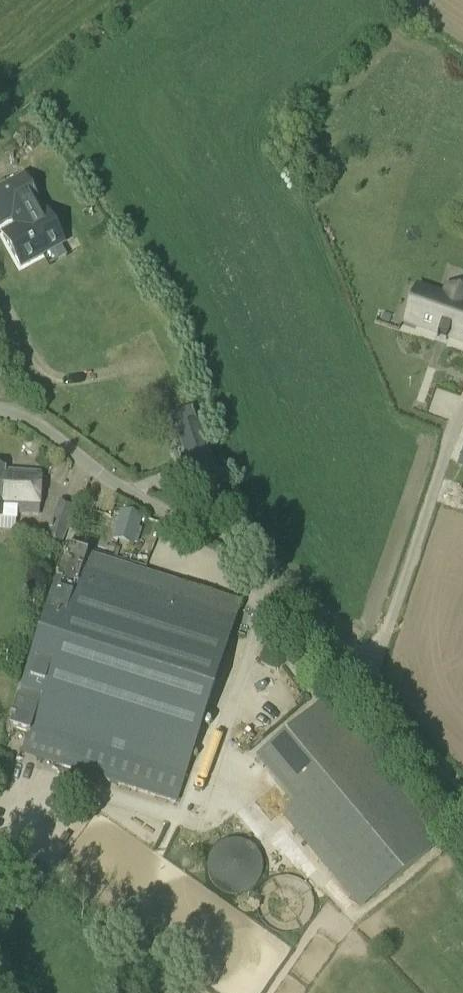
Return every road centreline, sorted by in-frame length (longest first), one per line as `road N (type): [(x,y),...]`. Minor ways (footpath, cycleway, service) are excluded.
road 1 (unclassified): [(361,673),(254,559),(127,491),(24,416),(0,414)]
road 2 (track): [(361,673),(462,792)]

